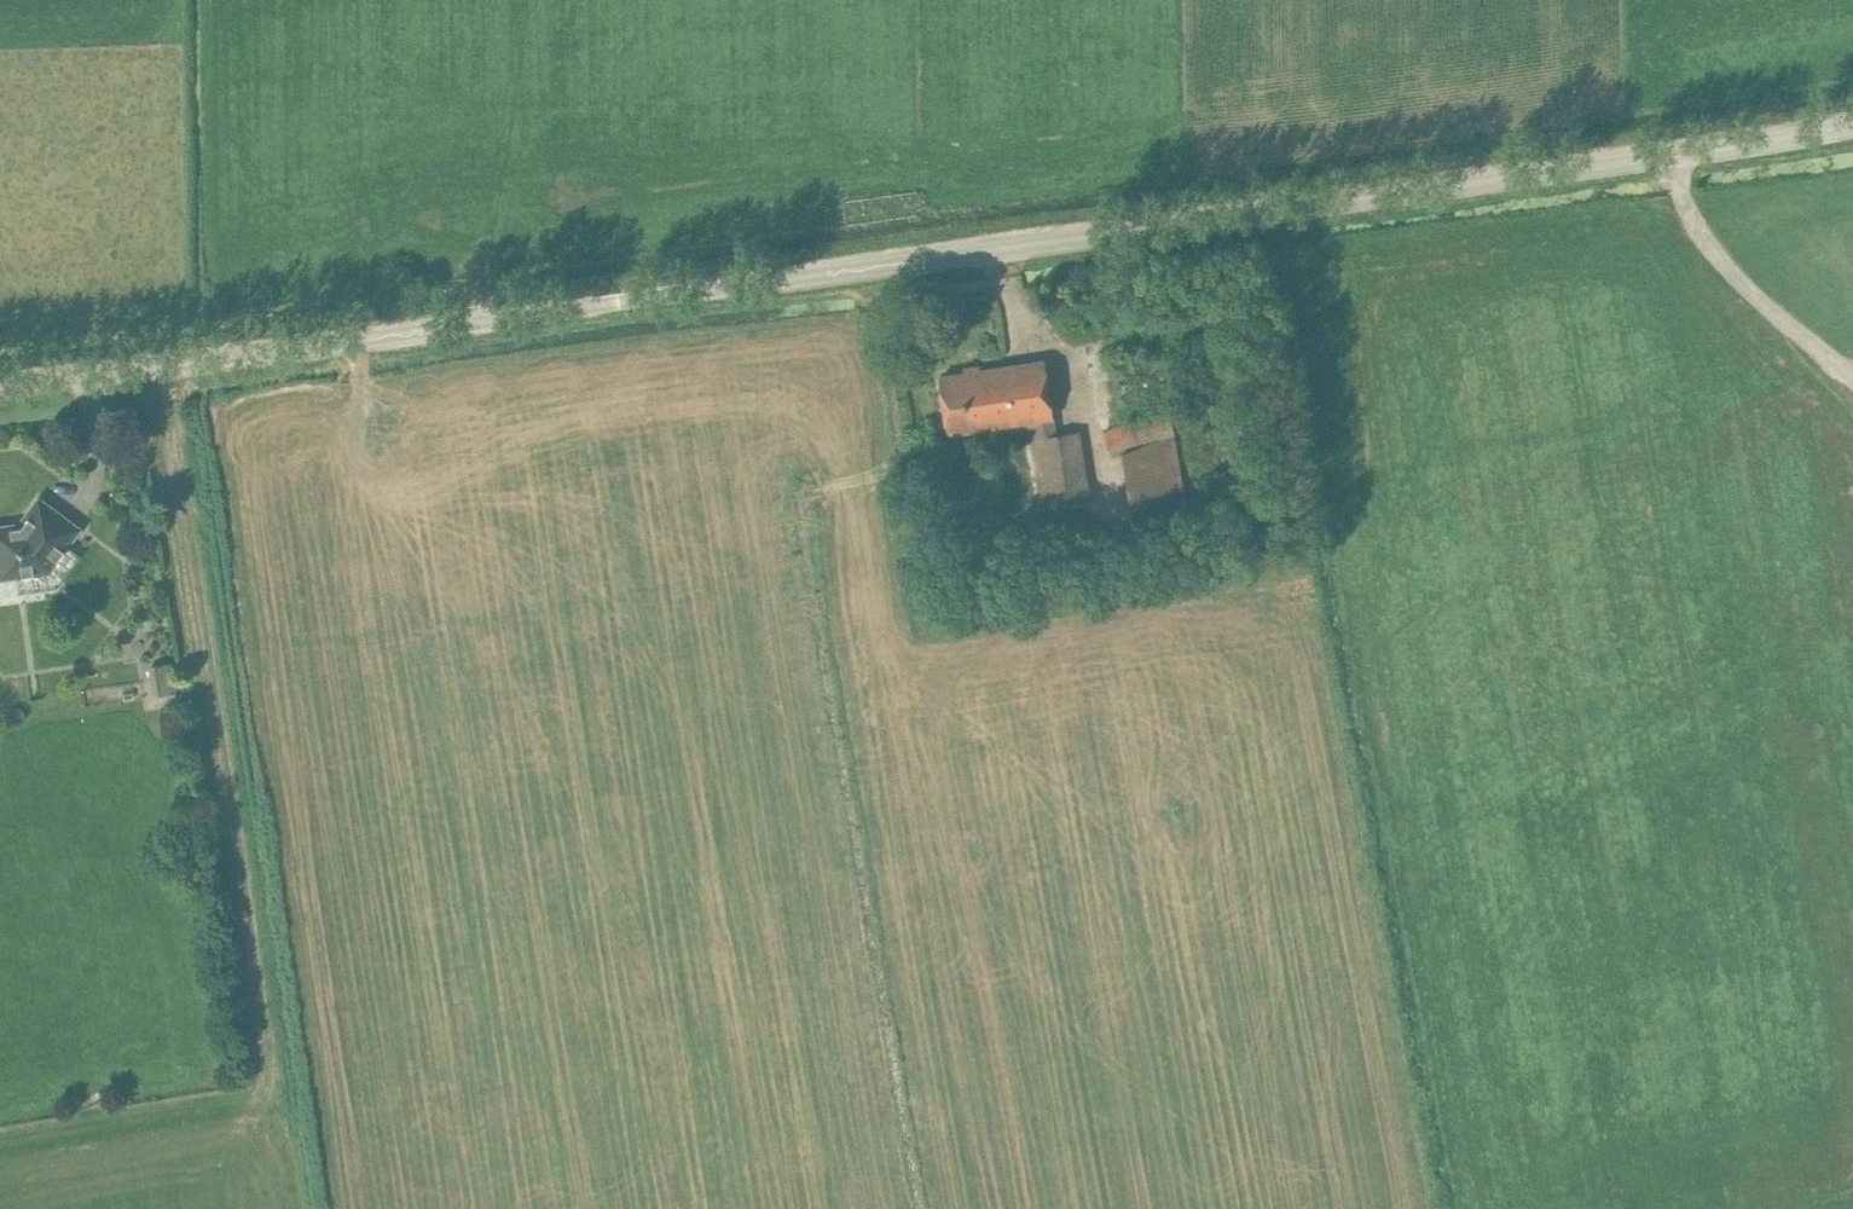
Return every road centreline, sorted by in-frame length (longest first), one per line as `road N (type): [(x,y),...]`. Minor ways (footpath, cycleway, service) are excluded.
road 1 (unclassified): [(0,389),(1175,230),(1852,125)]

